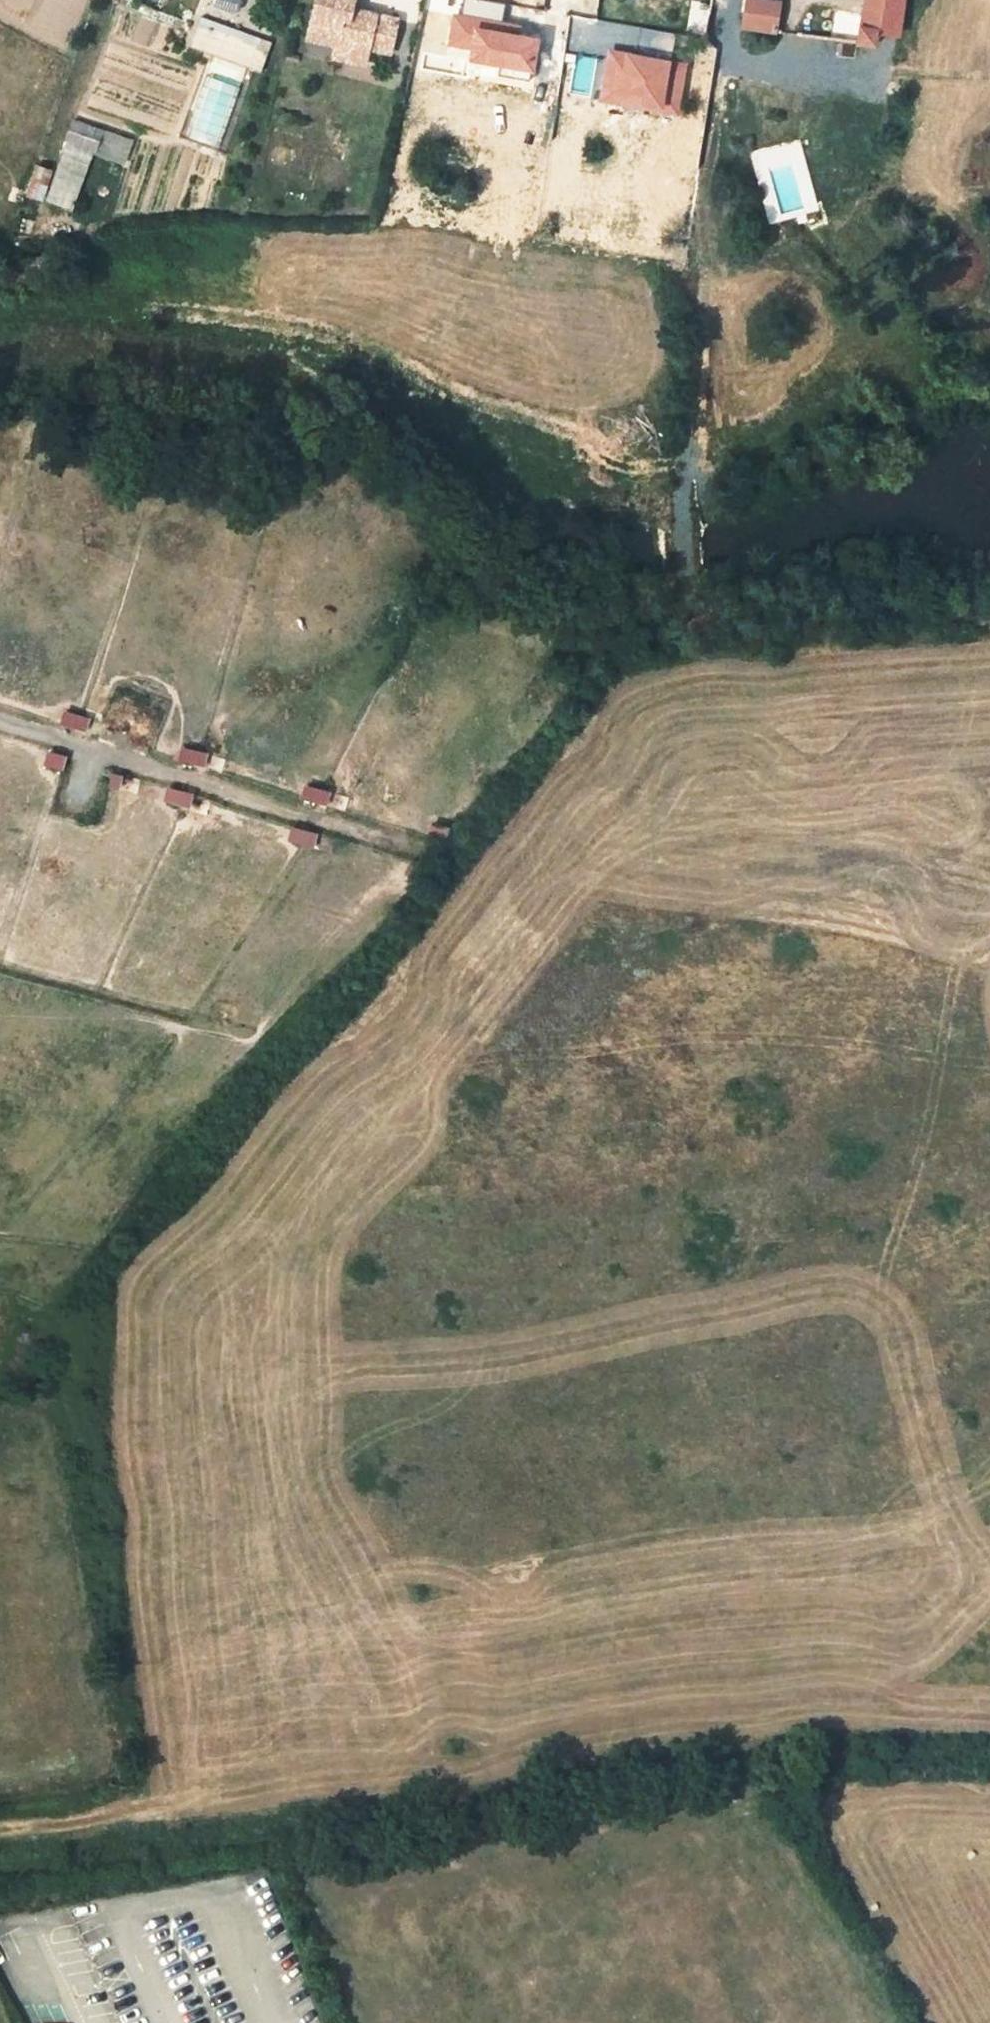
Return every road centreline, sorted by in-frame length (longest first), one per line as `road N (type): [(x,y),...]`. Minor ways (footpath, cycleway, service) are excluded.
road 1 (track): [(0,725),(365,841)]

